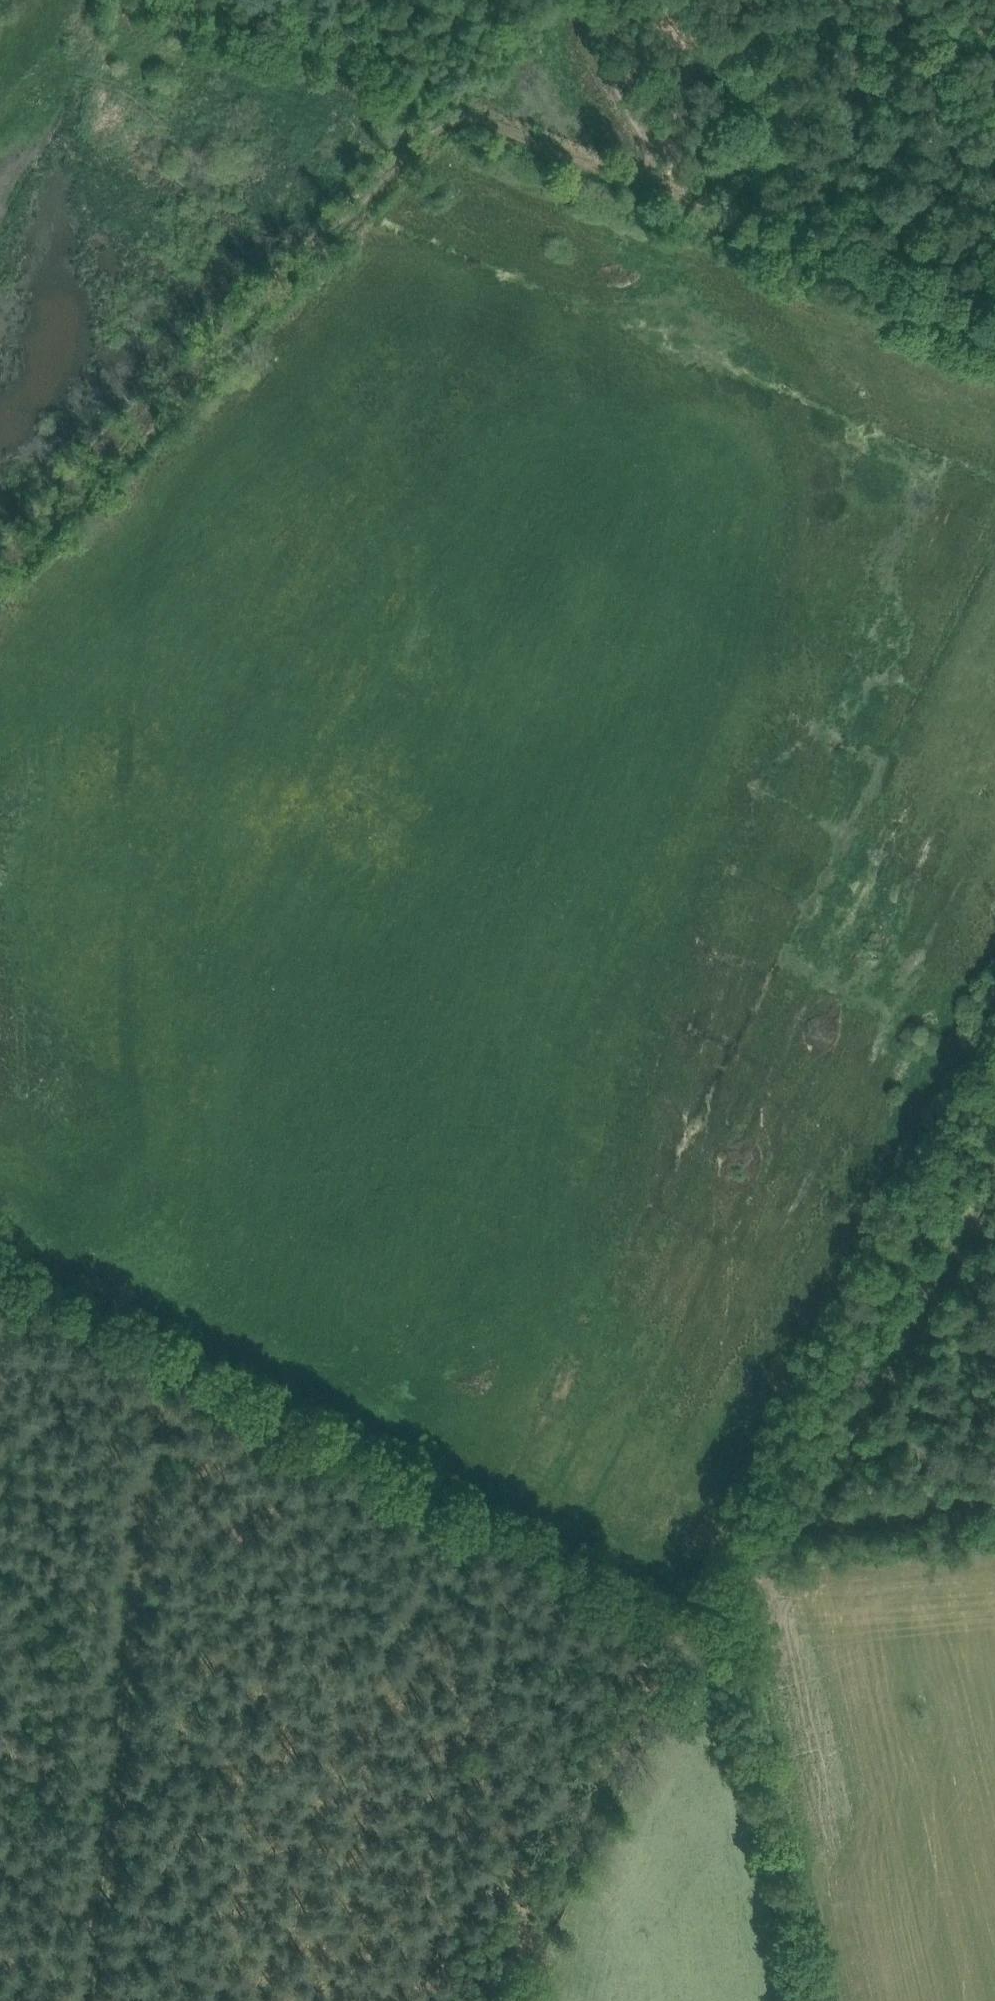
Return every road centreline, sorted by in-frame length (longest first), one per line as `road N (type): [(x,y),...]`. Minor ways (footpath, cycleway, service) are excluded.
road 1 (track): [(821,1506),(994,1166)]
road 2 (track): [(994,1495),(821,1506)]

